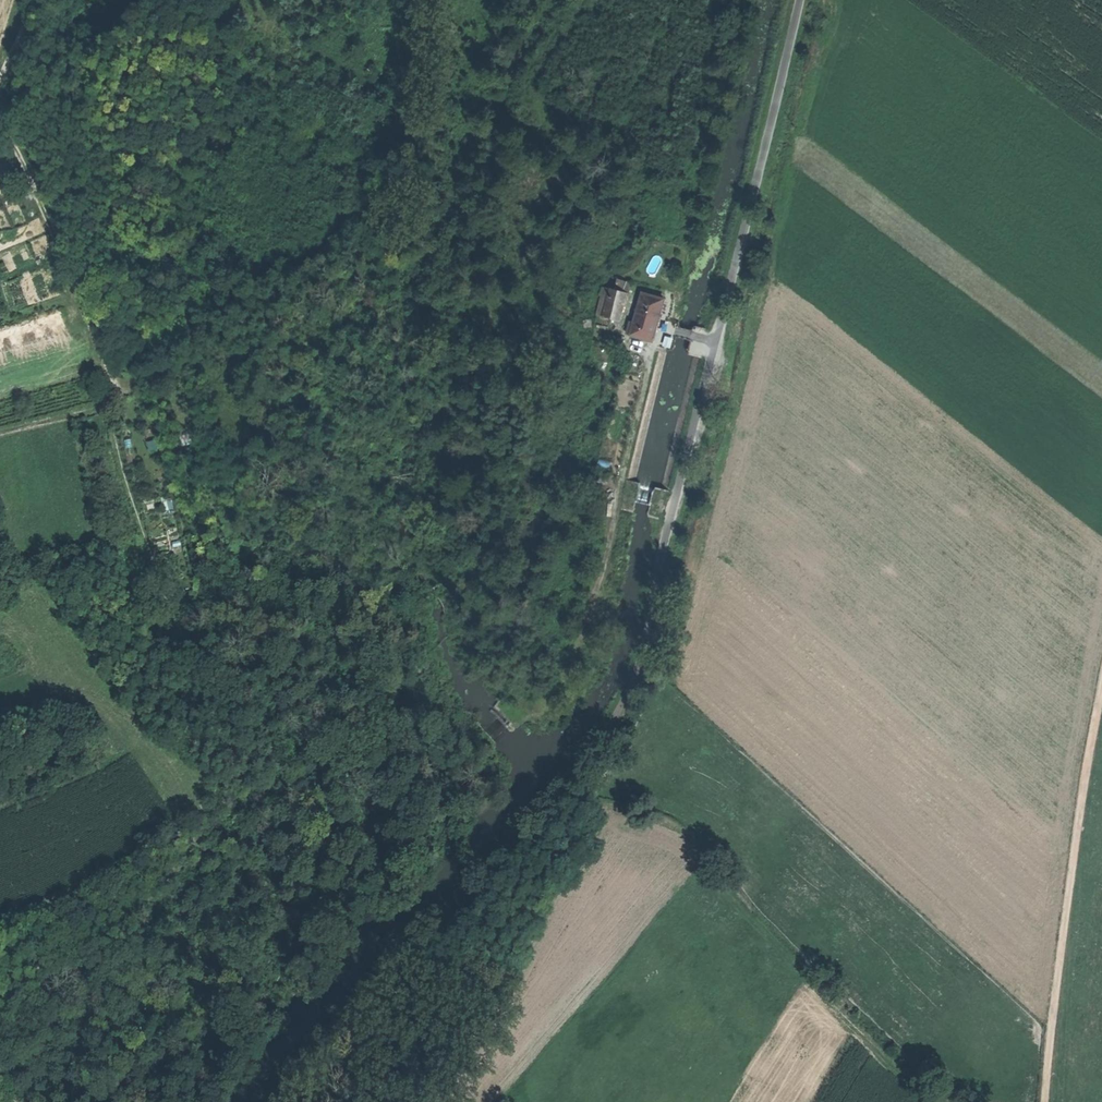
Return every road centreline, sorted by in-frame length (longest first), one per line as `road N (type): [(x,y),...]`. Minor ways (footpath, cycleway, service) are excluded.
road 1 (track): [(1101,704),(1044,1101)]
road 2 (track): [(105,401),(120,395),(0,95)]

